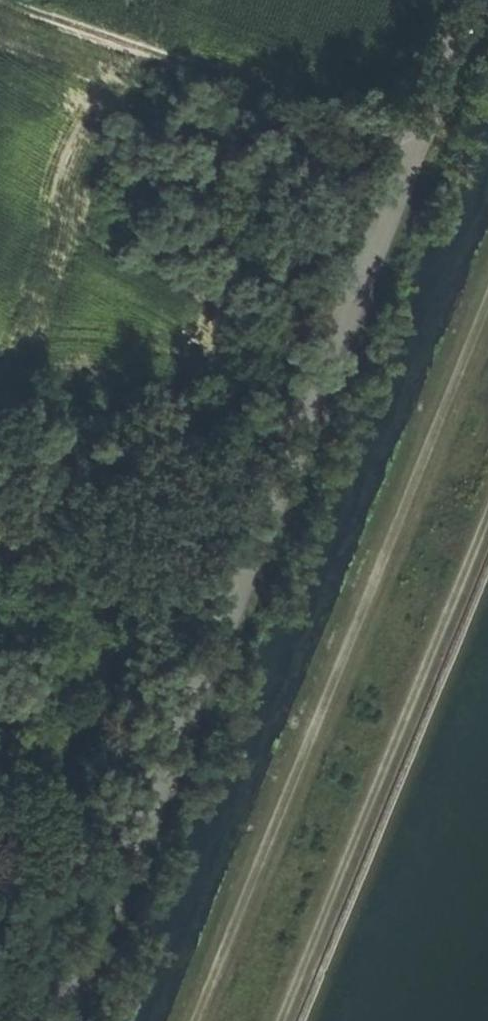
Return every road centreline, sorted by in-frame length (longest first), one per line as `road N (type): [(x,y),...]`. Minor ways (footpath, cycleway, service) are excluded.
road 1 (tertiary): [(474,0),(43,1020)]
road 2 (track): [(487,307),(195,1020)]
road 3 (track): [(276,1020),(487,497)]
road 4 (track): [(12,0),(413,152)]

